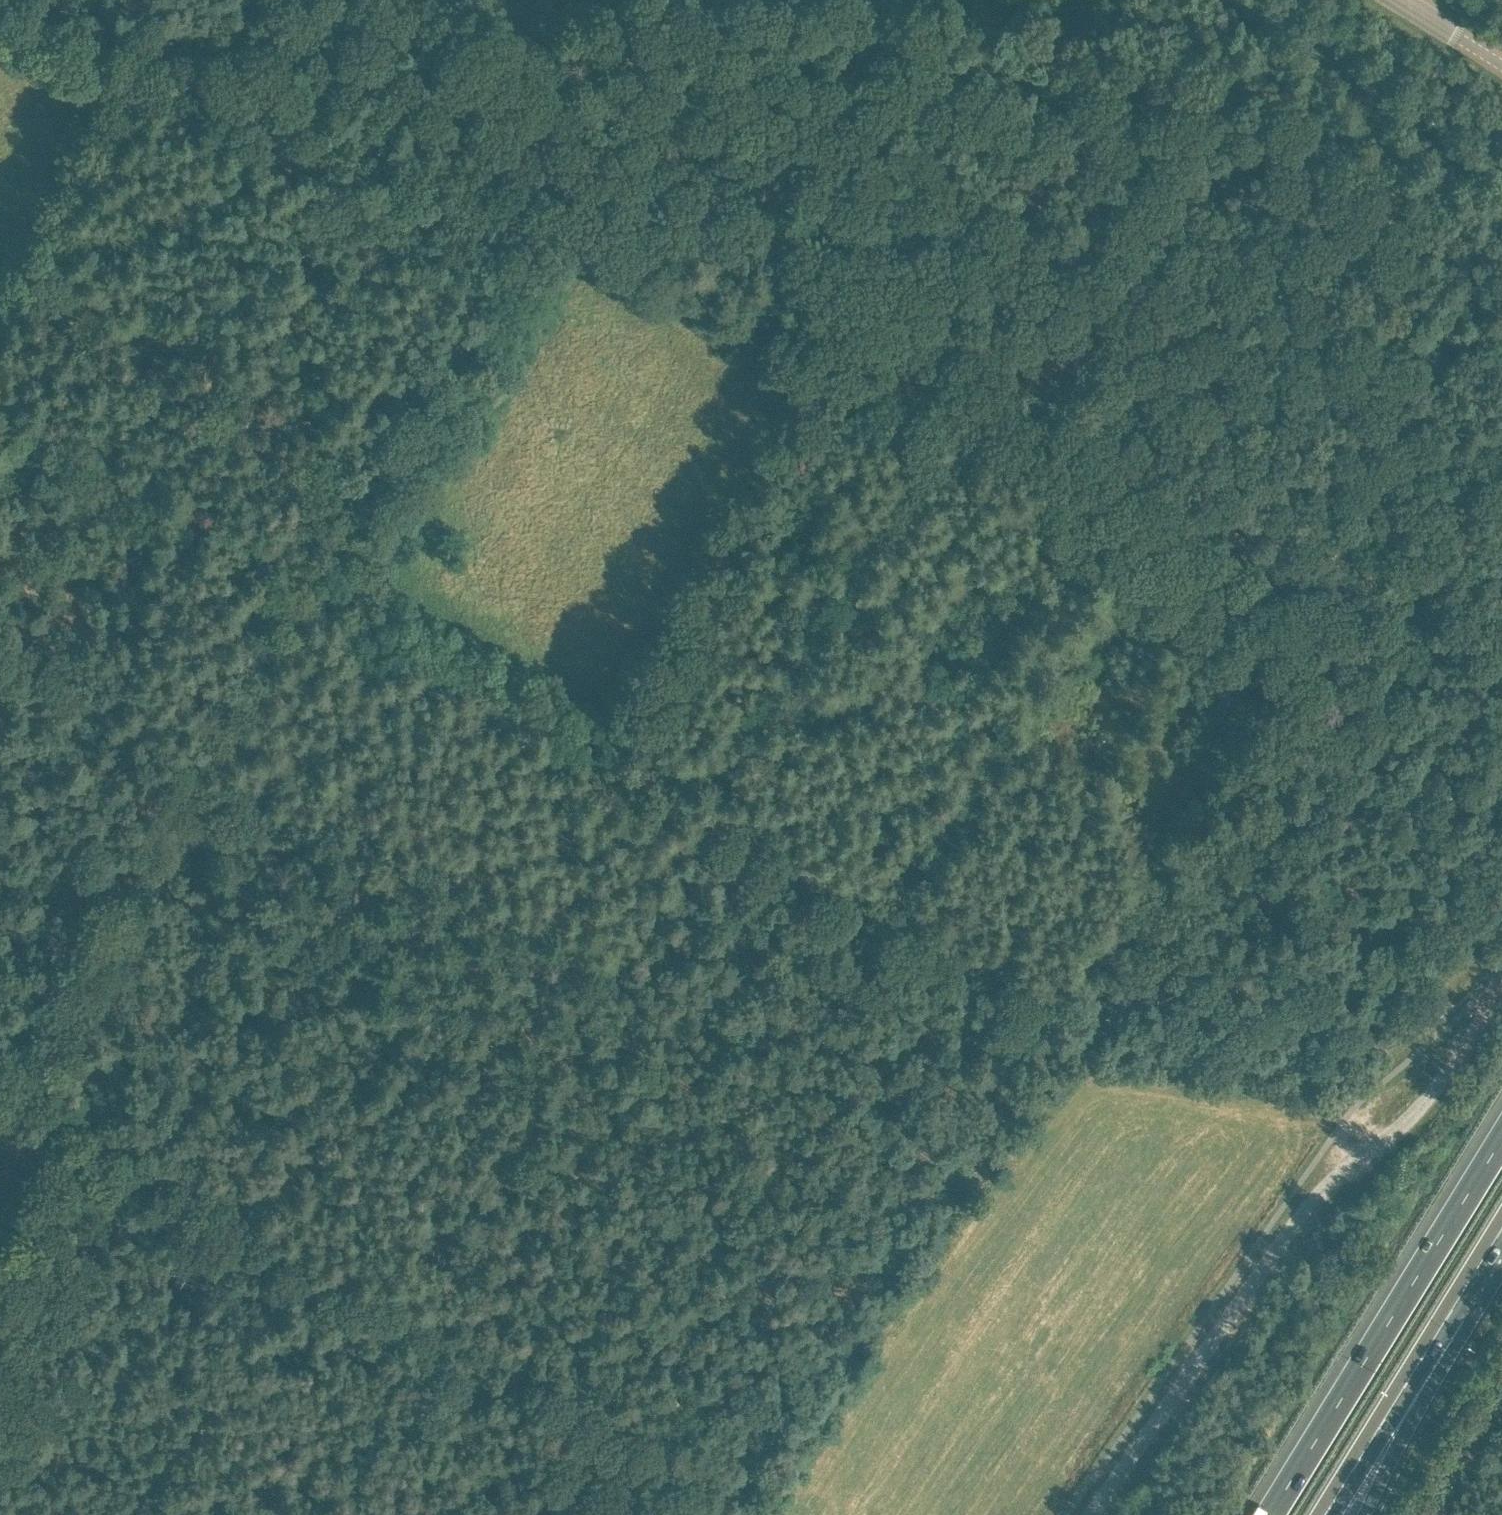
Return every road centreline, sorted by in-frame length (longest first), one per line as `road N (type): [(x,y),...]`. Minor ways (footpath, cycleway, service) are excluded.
road 1 (track): [(0,396),(1055,1016),(1079,1023),(1100,1013),(1149,961),(1256,1009),(1305,1012),(1416,1055)]
road 2 (track): [(711,815),(425,1316),(0,1081)]
road 3 (unclassified): [(1089,1514),(1294,1220),(1436,1086),(1501,985)]
road 4 (track): [(300,572),(21,1092)]
road 5 (motorway): [(1501,1133),(1265,1514)]
road 6 (track): [(1055,1016),(1143,841),(1142,792)]
road 7 (motorway): [(1324,1514),(1452,1308)]
road 8 (motorway): [(1369,1514),(1452,1308)]
road 9 (tertiary): [(1432,1514),(1501,1388)]
road 10 (tertiary): [(1501,64),(1399,0)]

